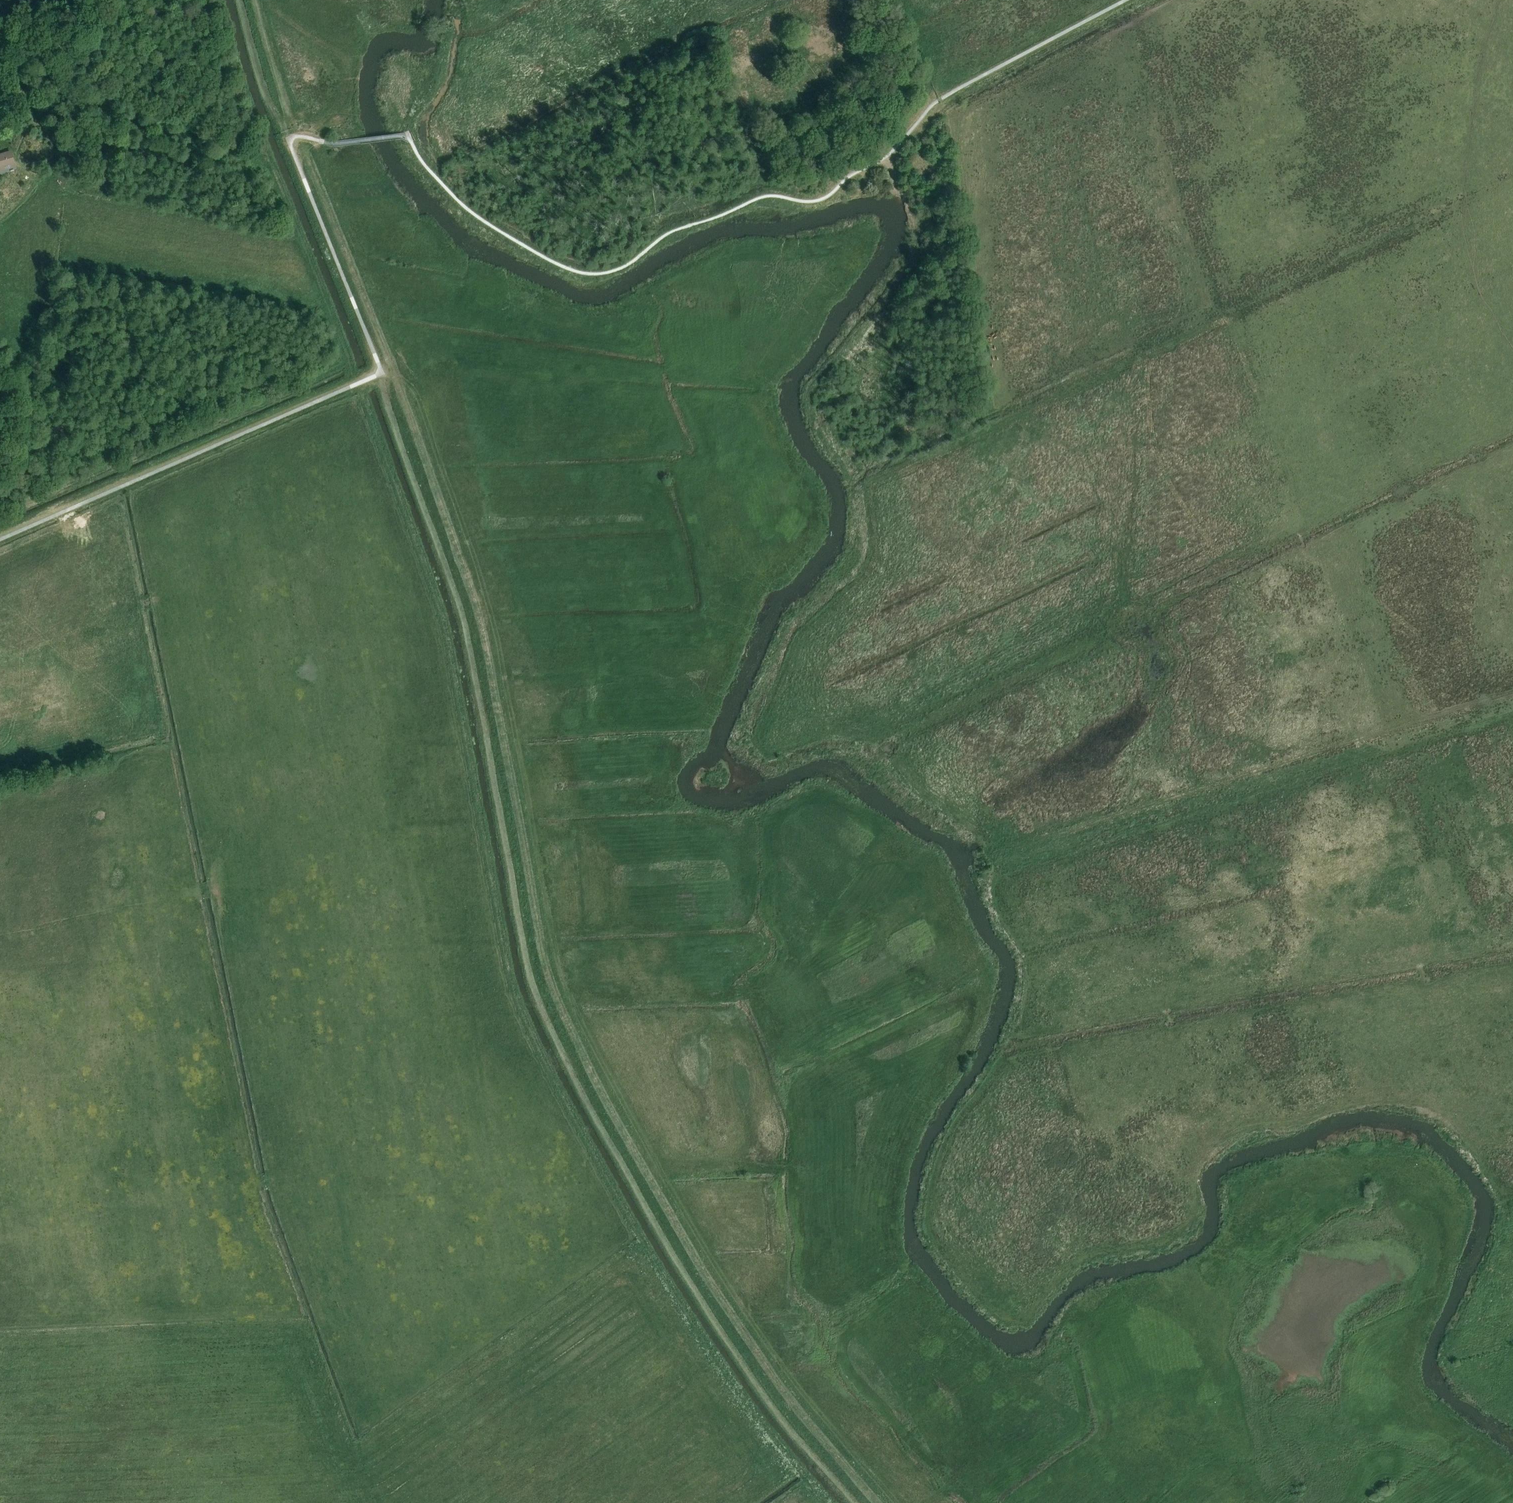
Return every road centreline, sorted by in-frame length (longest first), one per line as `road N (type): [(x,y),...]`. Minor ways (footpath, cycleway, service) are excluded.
road 1 (track): [(897,1502),(765,1337),(579,1016),(555,952),(494,619),(411,389),(396,371),(382,373)]

